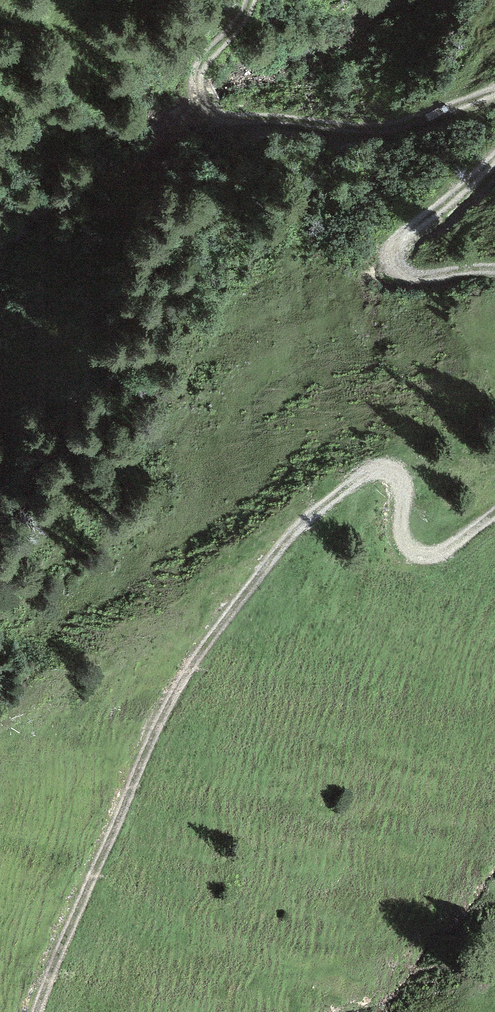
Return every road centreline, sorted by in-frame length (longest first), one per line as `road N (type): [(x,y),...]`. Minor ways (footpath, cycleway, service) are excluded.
road 1 (track): [(37,1011),(177,690),(293,534),(377,470),(402,485),(405,542),(422,553),(449,546),(494,511)]
road 2 (track): [(494,92),(397,125),(221,116),(203,105),(197,73),(250,0)]
road 3 (track): [(494,269),(417,276),(393,261),(398,244),(494,159)]

